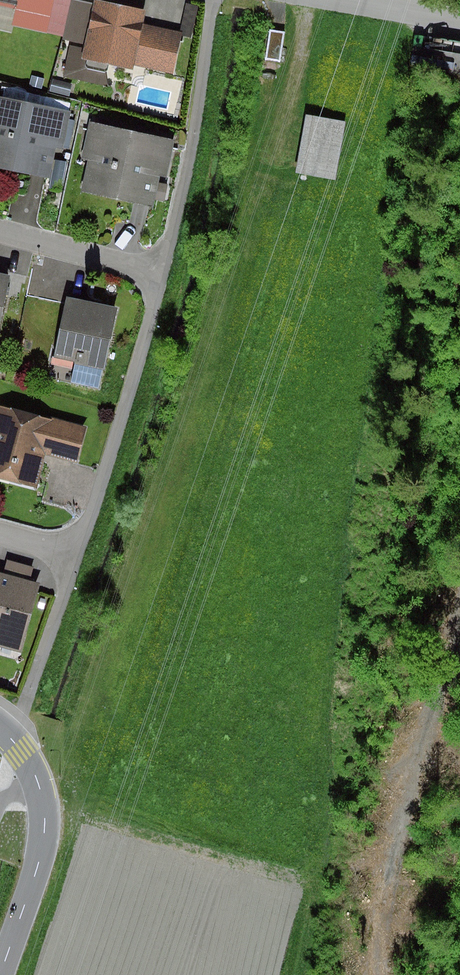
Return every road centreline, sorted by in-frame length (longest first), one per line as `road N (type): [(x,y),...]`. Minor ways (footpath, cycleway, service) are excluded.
road 1 (residential): [(167,271),(76,557)]
road 2 (residential): [(223,0),(208,109),(167,271)]
road 3 (residential): [(0,974),(40,862),(46,817),(33,771)]
road 4 (residential): [(76,557),(9,738)]
road 5 (residential): [(0,226),(167,271)]

